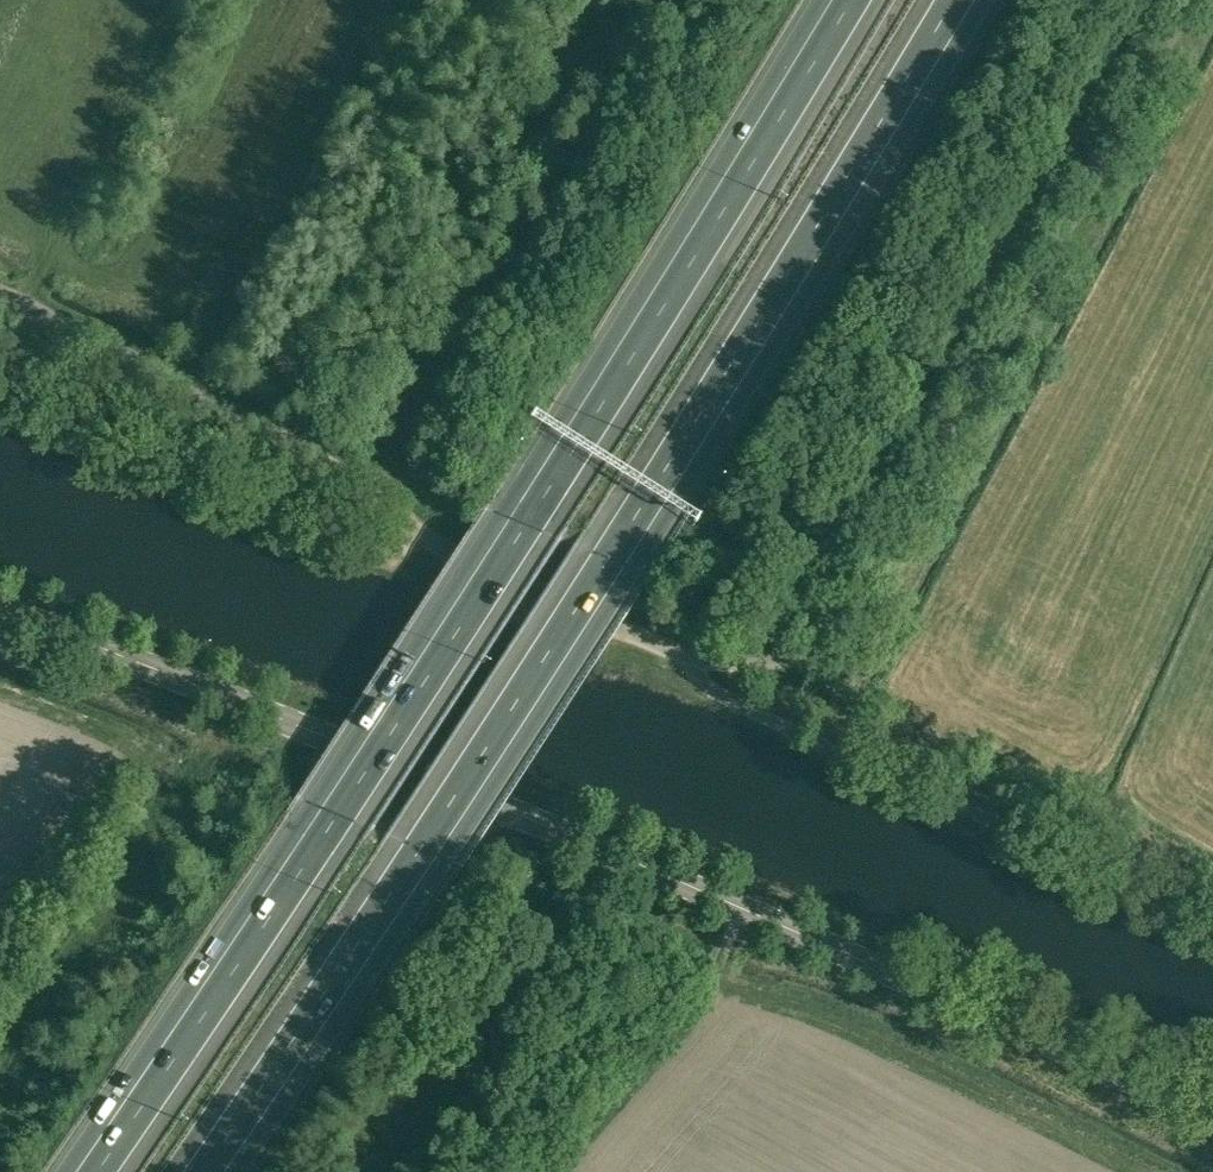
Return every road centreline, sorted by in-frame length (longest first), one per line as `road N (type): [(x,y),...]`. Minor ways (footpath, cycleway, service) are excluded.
road 1 (motorway): [(842,0),(522,523),(85,1171)]
road 2 (motorway): [(207,1171),(618,562),(962,0)]
road 3 (secondary): [(1212,1115),(671,877),(0,607)]
road 4 (unclassified): [(690,657),(737,666),(789,656),(847,601),(1189,0)]
road 5 (unclassified): [(690,657),(452,553),(286,438),(0,292)]
road 6 (unclassified): [(1212,927),(750,709),(709,686),(690,657)]
road 7 (track): [(415,529),(396,551),(373,550),(0,404)]
road 8 (track): [(987,816),(936,771),(839,709),(810,643)]

